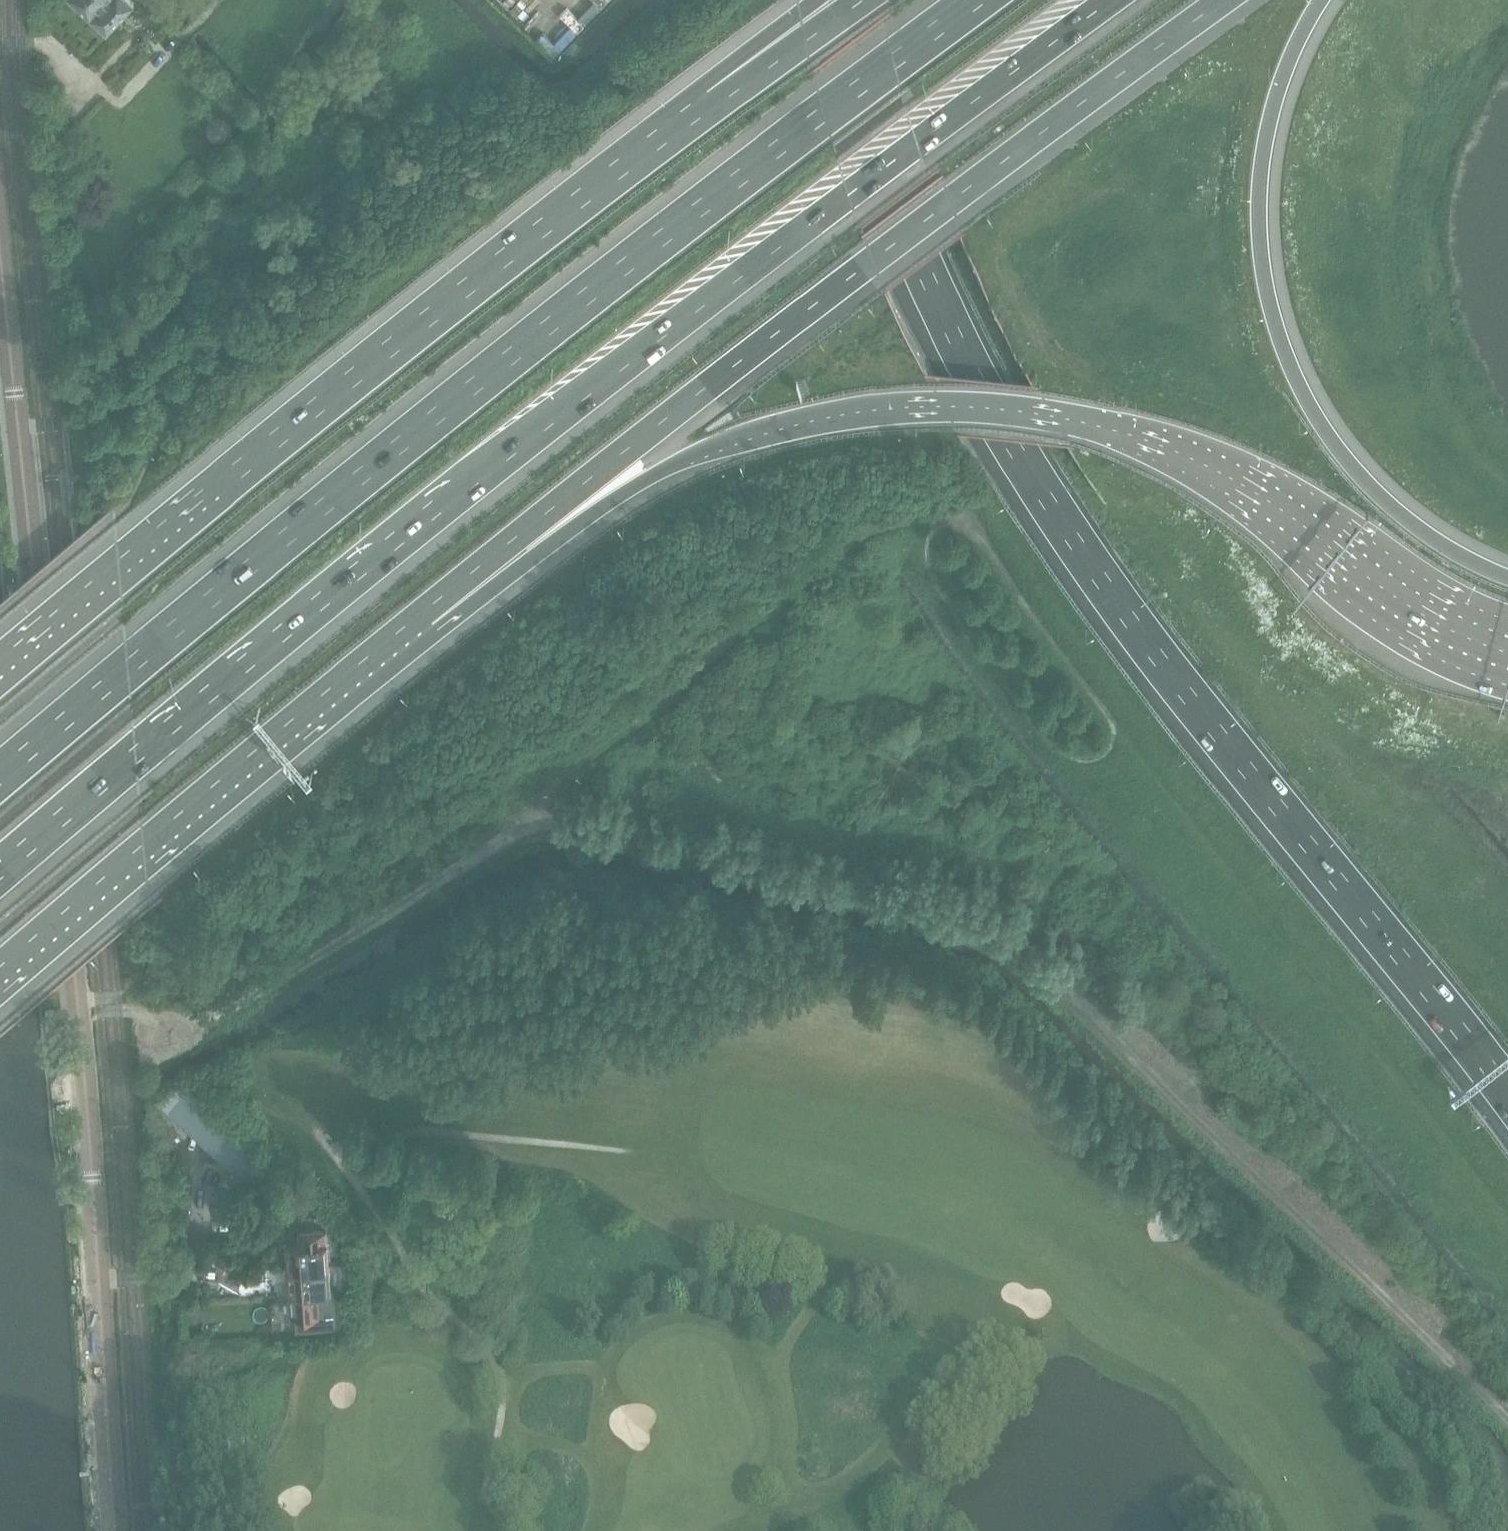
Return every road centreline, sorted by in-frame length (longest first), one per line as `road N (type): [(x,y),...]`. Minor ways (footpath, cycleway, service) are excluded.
road 1 (track): [(68,1017),(123,1011),(205,1020),(510,837),(541,828),(991,934),(1476,1385),(1507,1425)]
road 2 (motorway): [(0,871),(465,485),(1110,0)]
road 3 (motorway): [(838,0),(893,200),(949,329),(1033,482),(1169,675),(1507,1086)]
road 4 (unclassified): [(117,1530),(79,1015),(0,251)]
road 5 (motorway): [(977,0),(472,388),(0,776)]
road 6 (motorway): [(428,618),(628,490),(706,450),(829,416),(948,407),(1060,416),(1170,449),(1265,498),(1443,626),(1507,652)]
road 7 (motorway): [(428,618),(704,388),(1224,0)]
road 8 (motorway): [(779,47),(426,320),(0,669)]
road 9 (motorway): [(1507,578),(1418,529),(1366,483),(1323,429),(1288,363),(1261,257),(1260,183),(1275,97),(1321,0)]
road 10 (track): [(510,837),(724,646),(831,562),(901,524),(974,619)]
road 11 (motorway): [(0,975),(428,618)]

